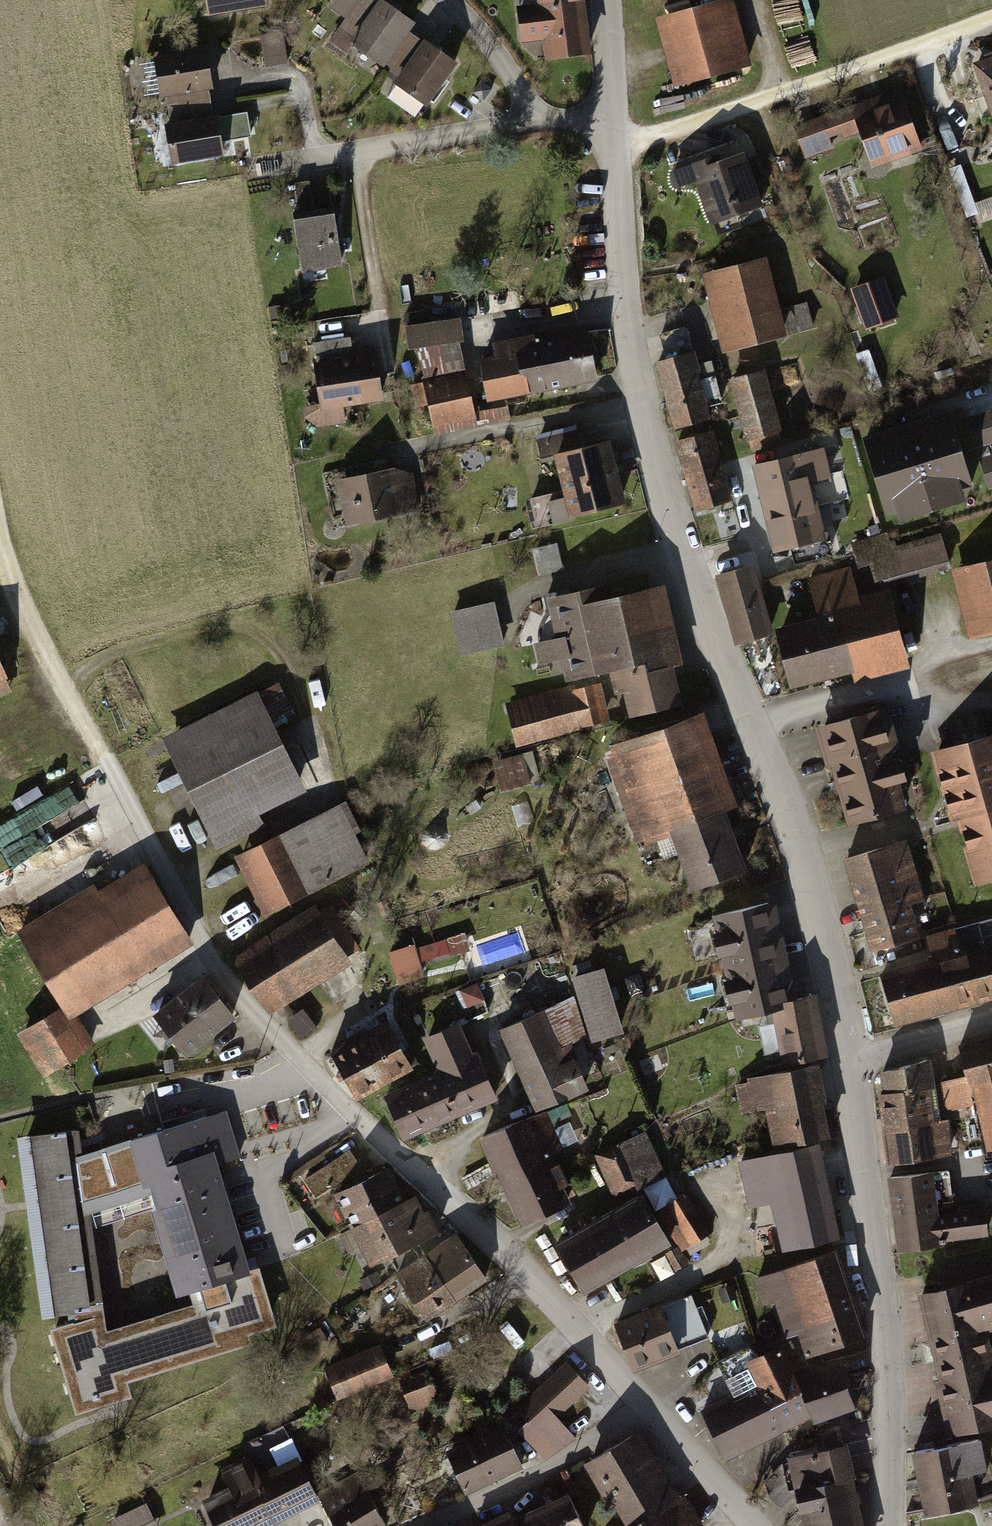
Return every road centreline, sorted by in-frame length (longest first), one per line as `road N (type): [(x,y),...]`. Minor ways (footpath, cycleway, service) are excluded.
road 1 (residential): [(755,1525),(511,1253),(341,1103),(240,1000),(12,567)]
road 2 (residential): [(856,1058),(810,874),(687,562),(648,423),(633,359),(618,115)]
road 3 (residential): [(887,1525),(881,1283),(856,1058)]
road 4 (track): [(991,19),(620,148)]
road 5 (residential): [(542,117),(315,159),(297,79),(231,85)]
road 6 (residential): [(449,0),(542,117)]
road 7 (residential): [(856,1058),(991,1020)]

